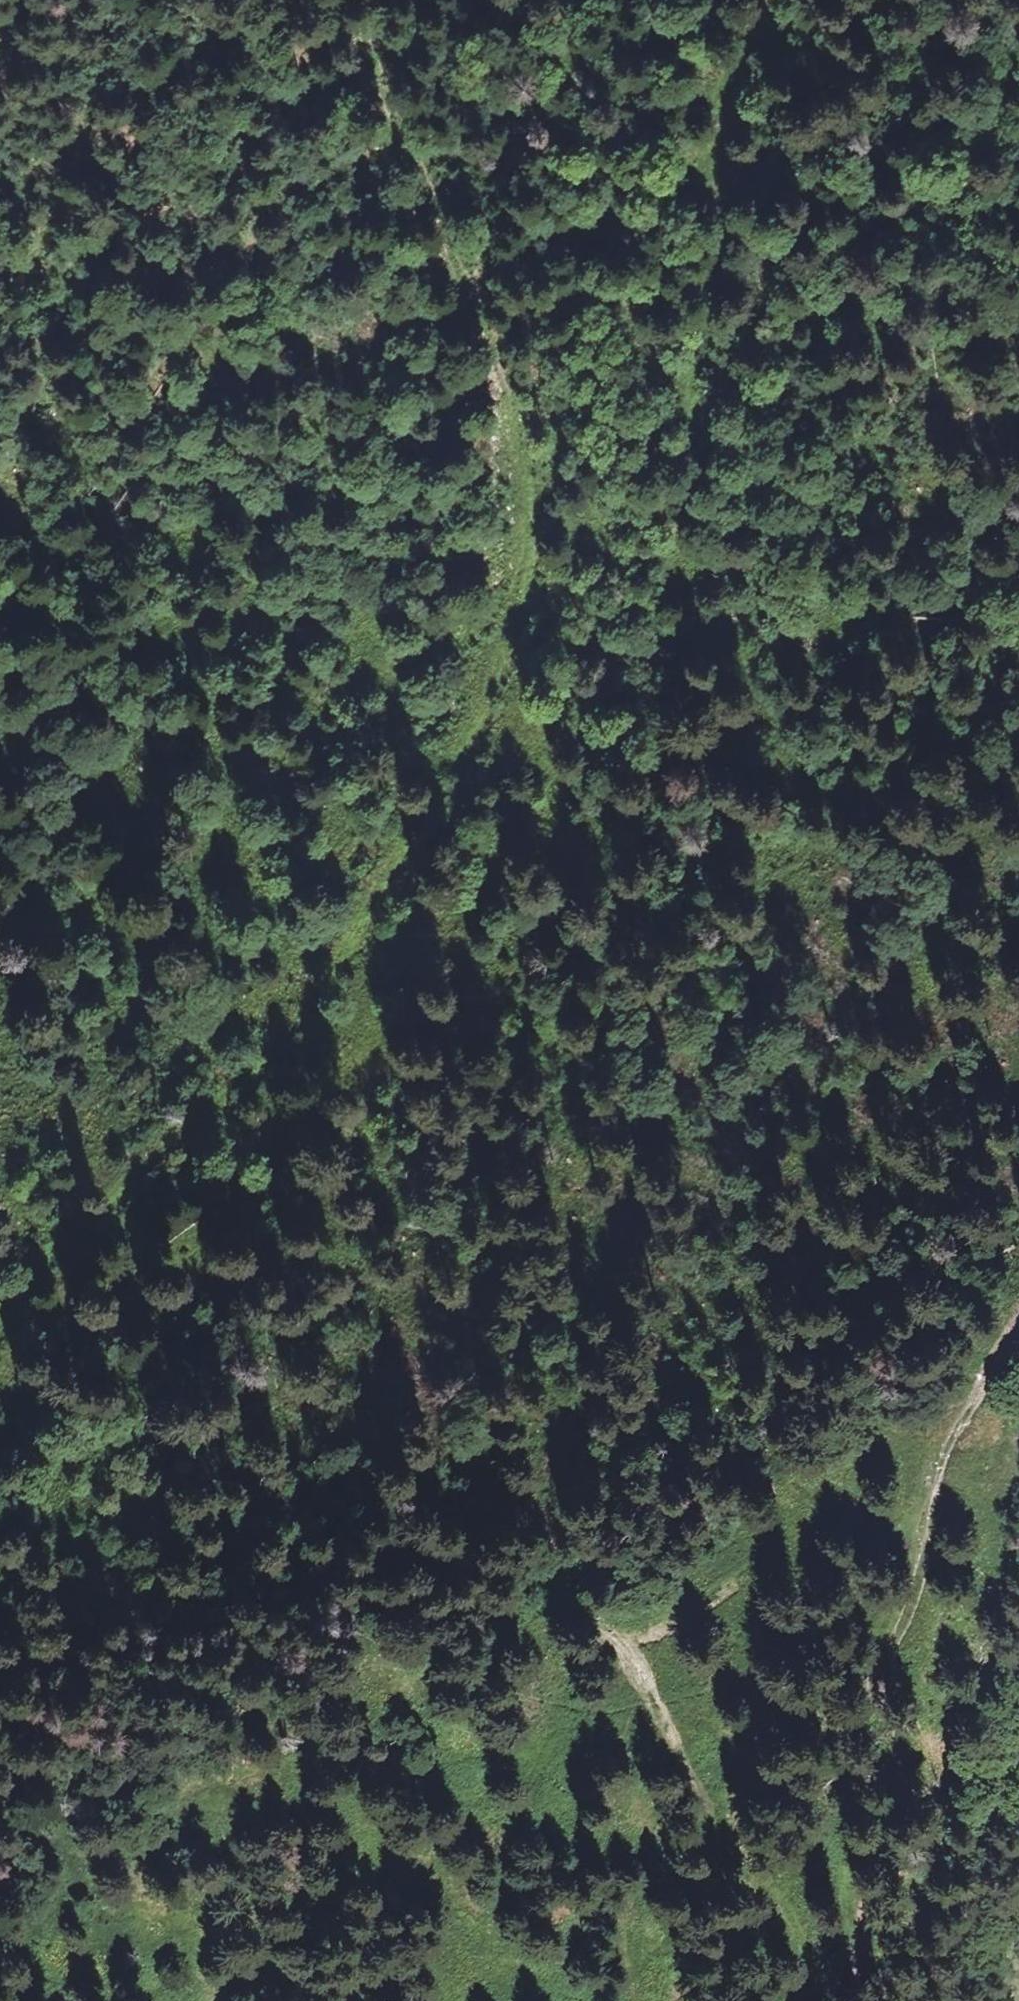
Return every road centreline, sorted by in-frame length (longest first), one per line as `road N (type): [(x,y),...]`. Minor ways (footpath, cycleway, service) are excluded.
road 1 (track): [(376,0),(373,46),(393,110),(517,398),(531,532),(519,614),(499,676),(346,954),(293,1028),(0,1316)]
road 2 (track): [(854,2000),(858,1836),(874,1728),(920,1609)]

